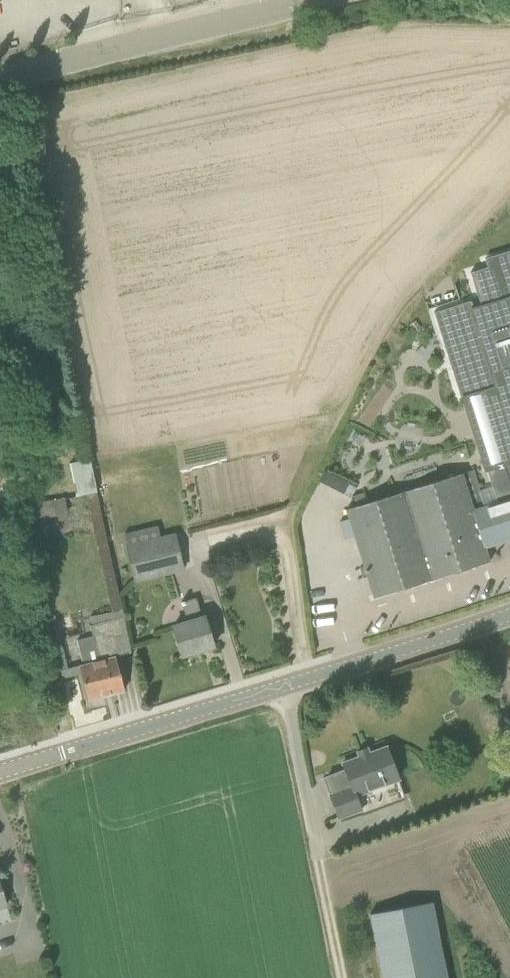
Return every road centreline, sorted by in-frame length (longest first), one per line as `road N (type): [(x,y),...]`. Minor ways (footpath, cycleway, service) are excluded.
road 1 (tertiary): [(0,772),(509,615)]
road 2 (unclassified): [(0,80),(312,0)]

